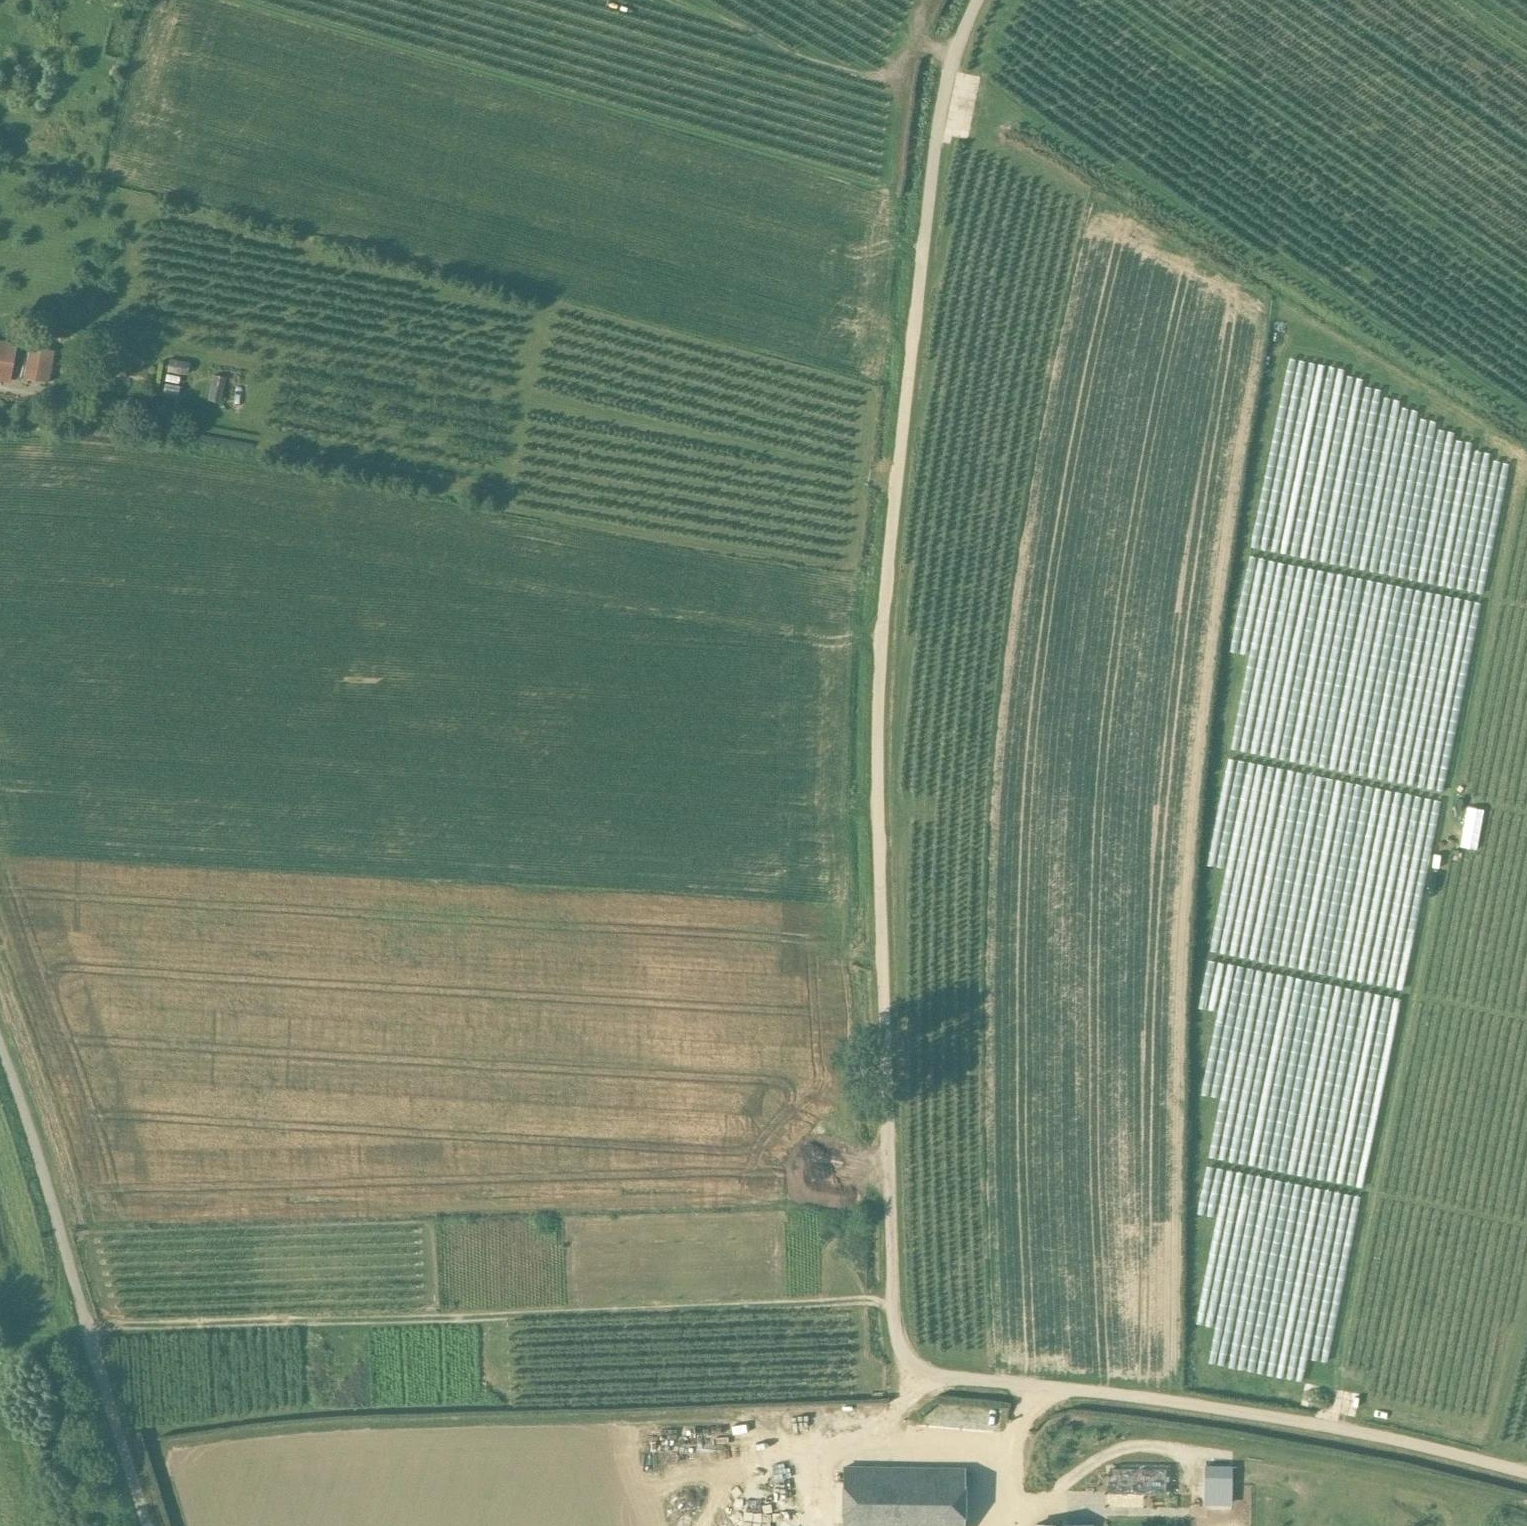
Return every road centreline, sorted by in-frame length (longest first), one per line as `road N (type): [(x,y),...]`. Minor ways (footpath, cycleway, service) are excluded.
road 1 (unclassified): [(982,0),(950,73),(936,142),(888,602),(880,752),(895,1332),(931,1374),(1272,1420),(1526,1474)]
road 2 (track): [(87,1327),(892,1300)]
road 3 (unclassified): [(0,1059),(149,1525)]

